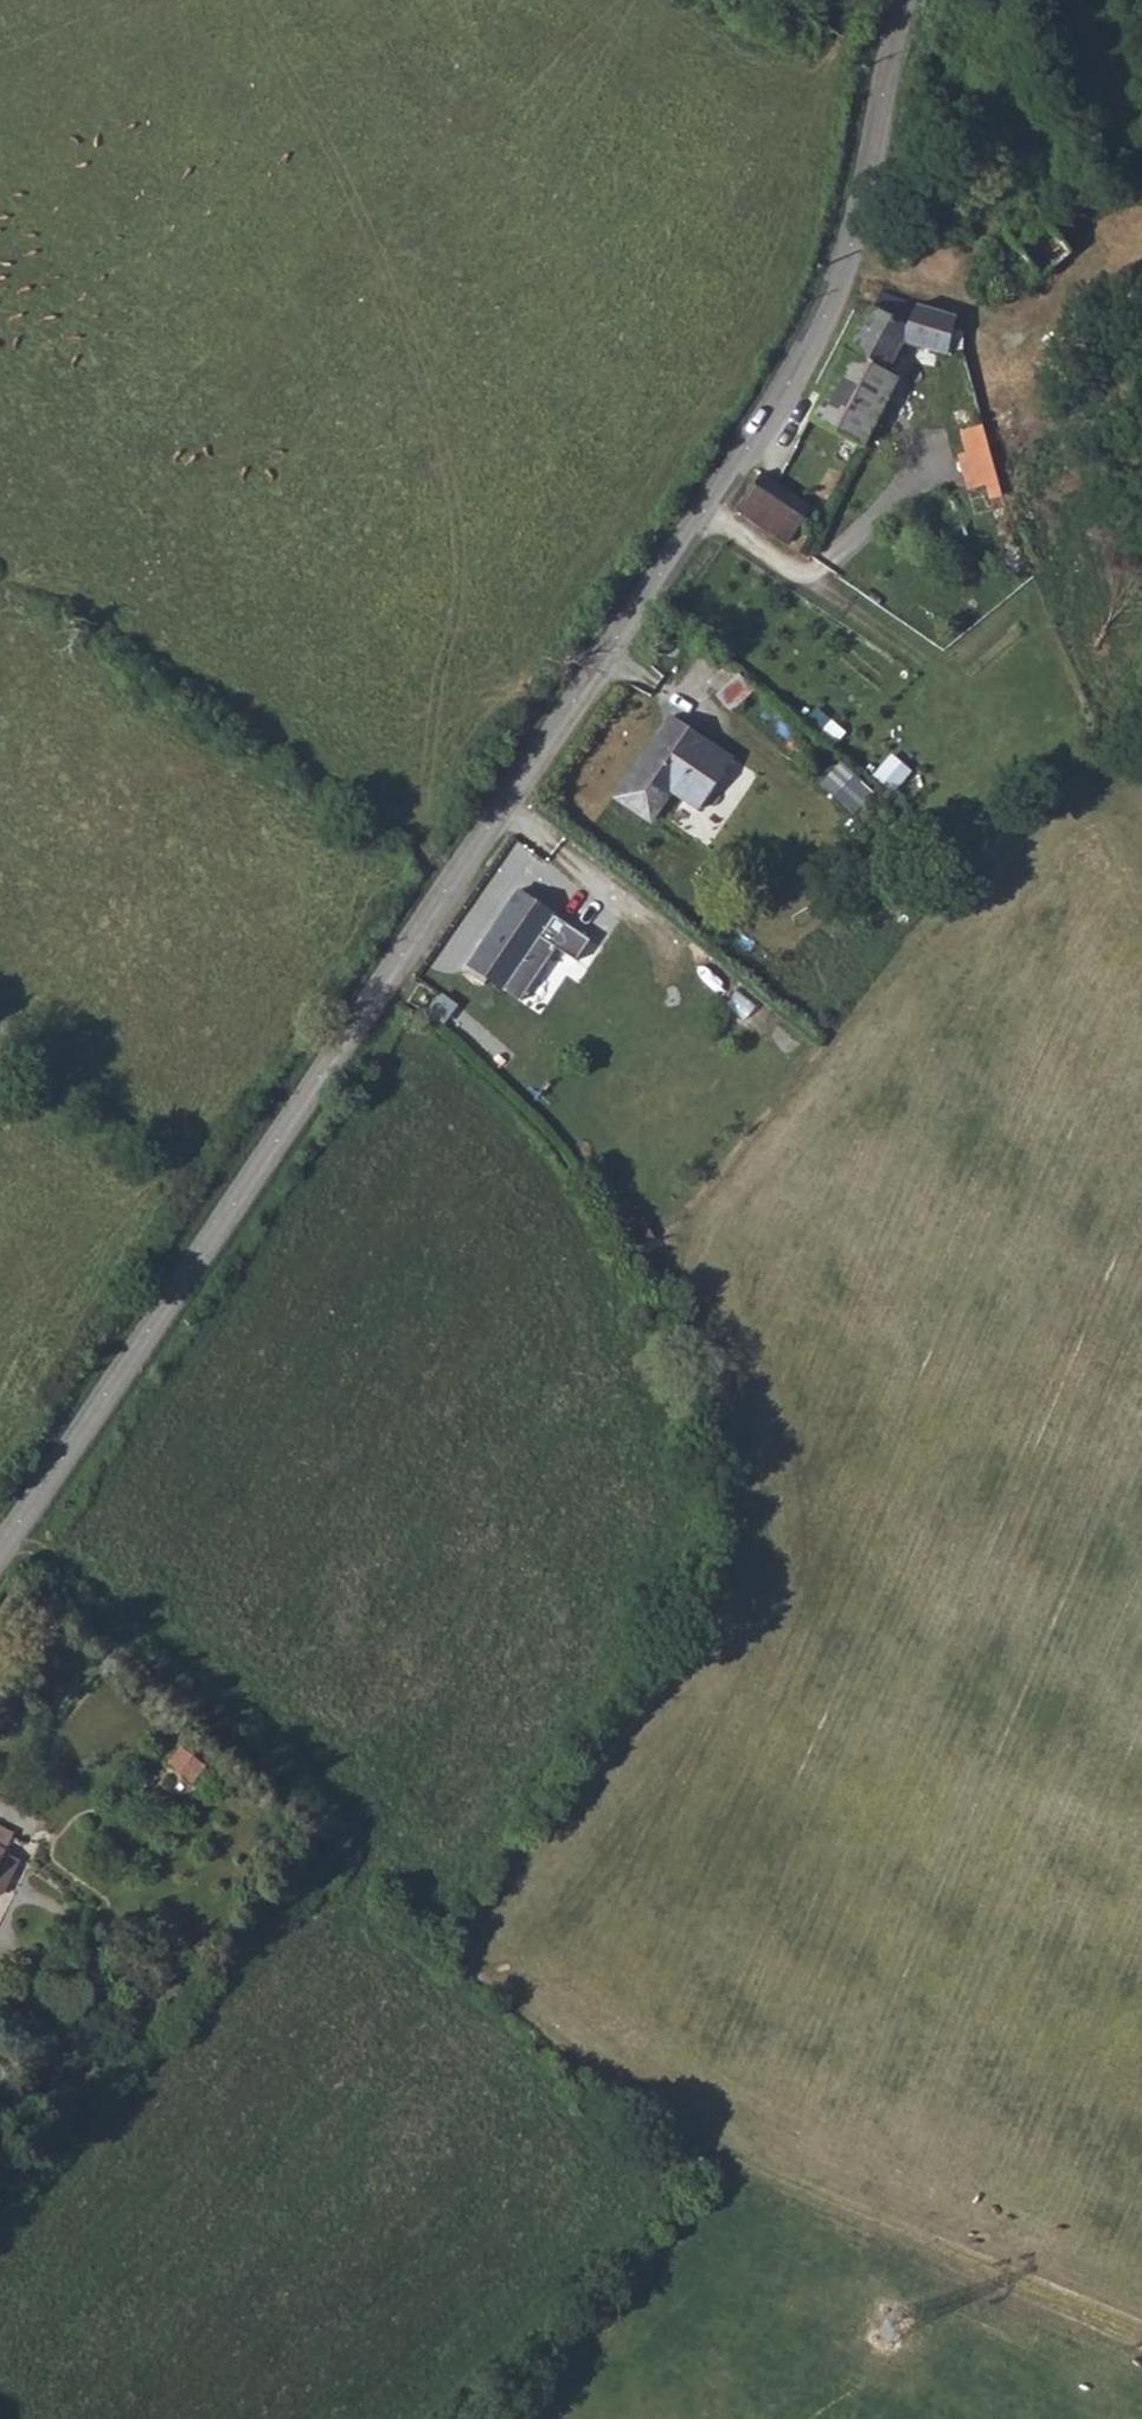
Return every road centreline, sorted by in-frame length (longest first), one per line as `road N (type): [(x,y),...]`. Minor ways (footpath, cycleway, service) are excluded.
road 1 (tertiary): [(0,1546),(804,360),(844,279),(902,0)]

